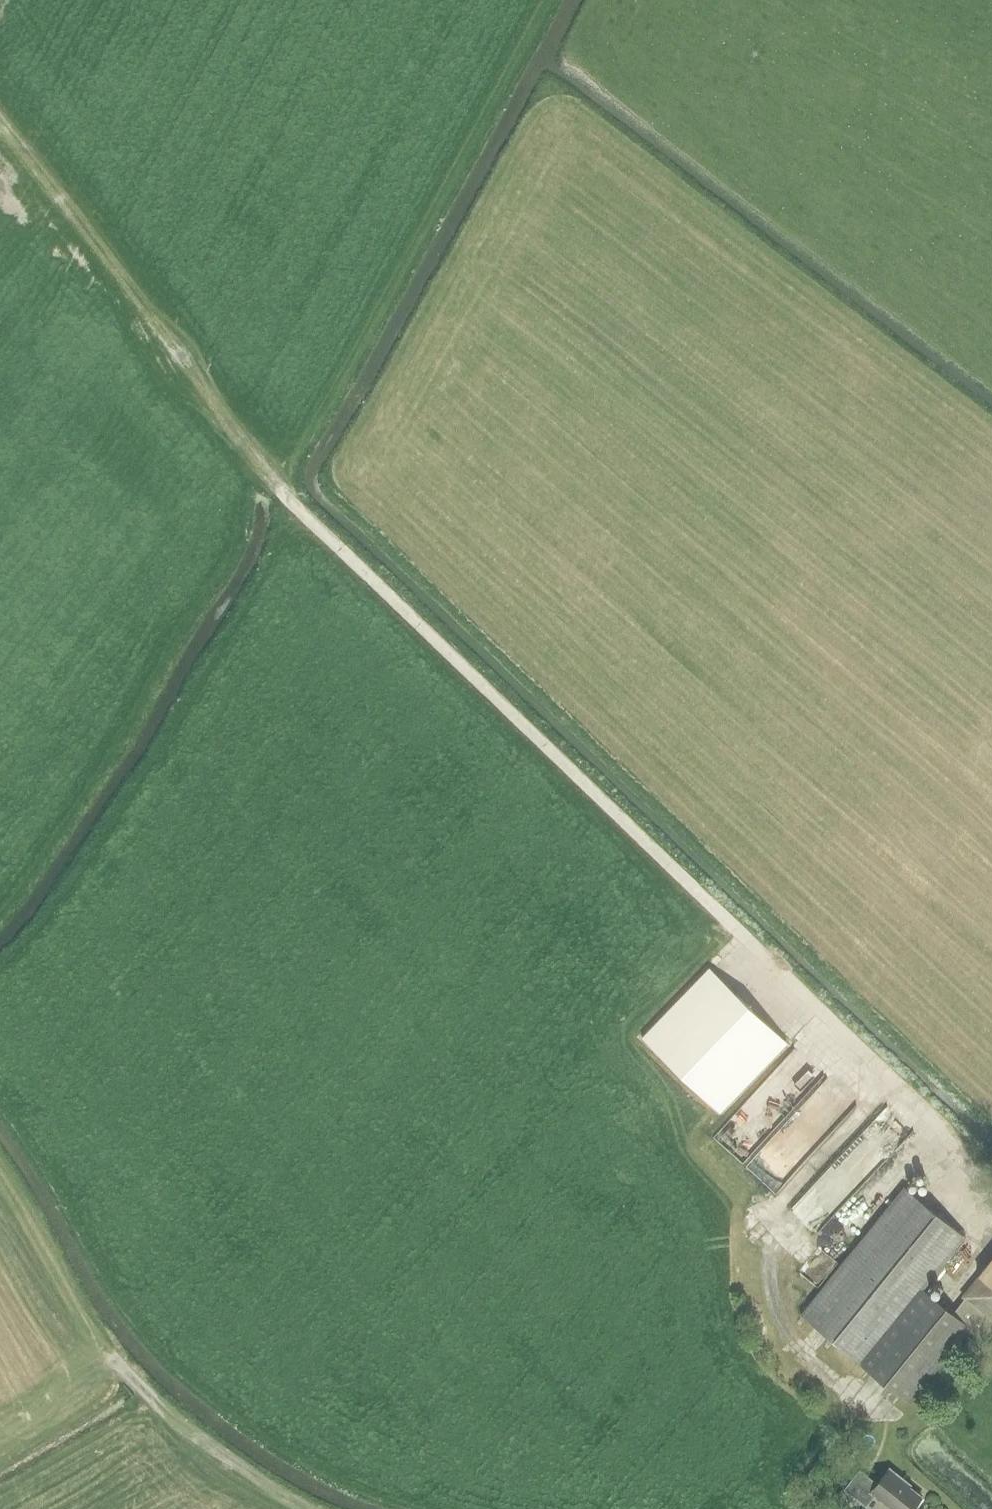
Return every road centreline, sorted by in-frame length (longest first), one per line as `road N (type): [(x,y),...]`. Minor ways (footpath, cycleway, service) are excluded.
road 1 (track): [(743,935),(274,486)]

